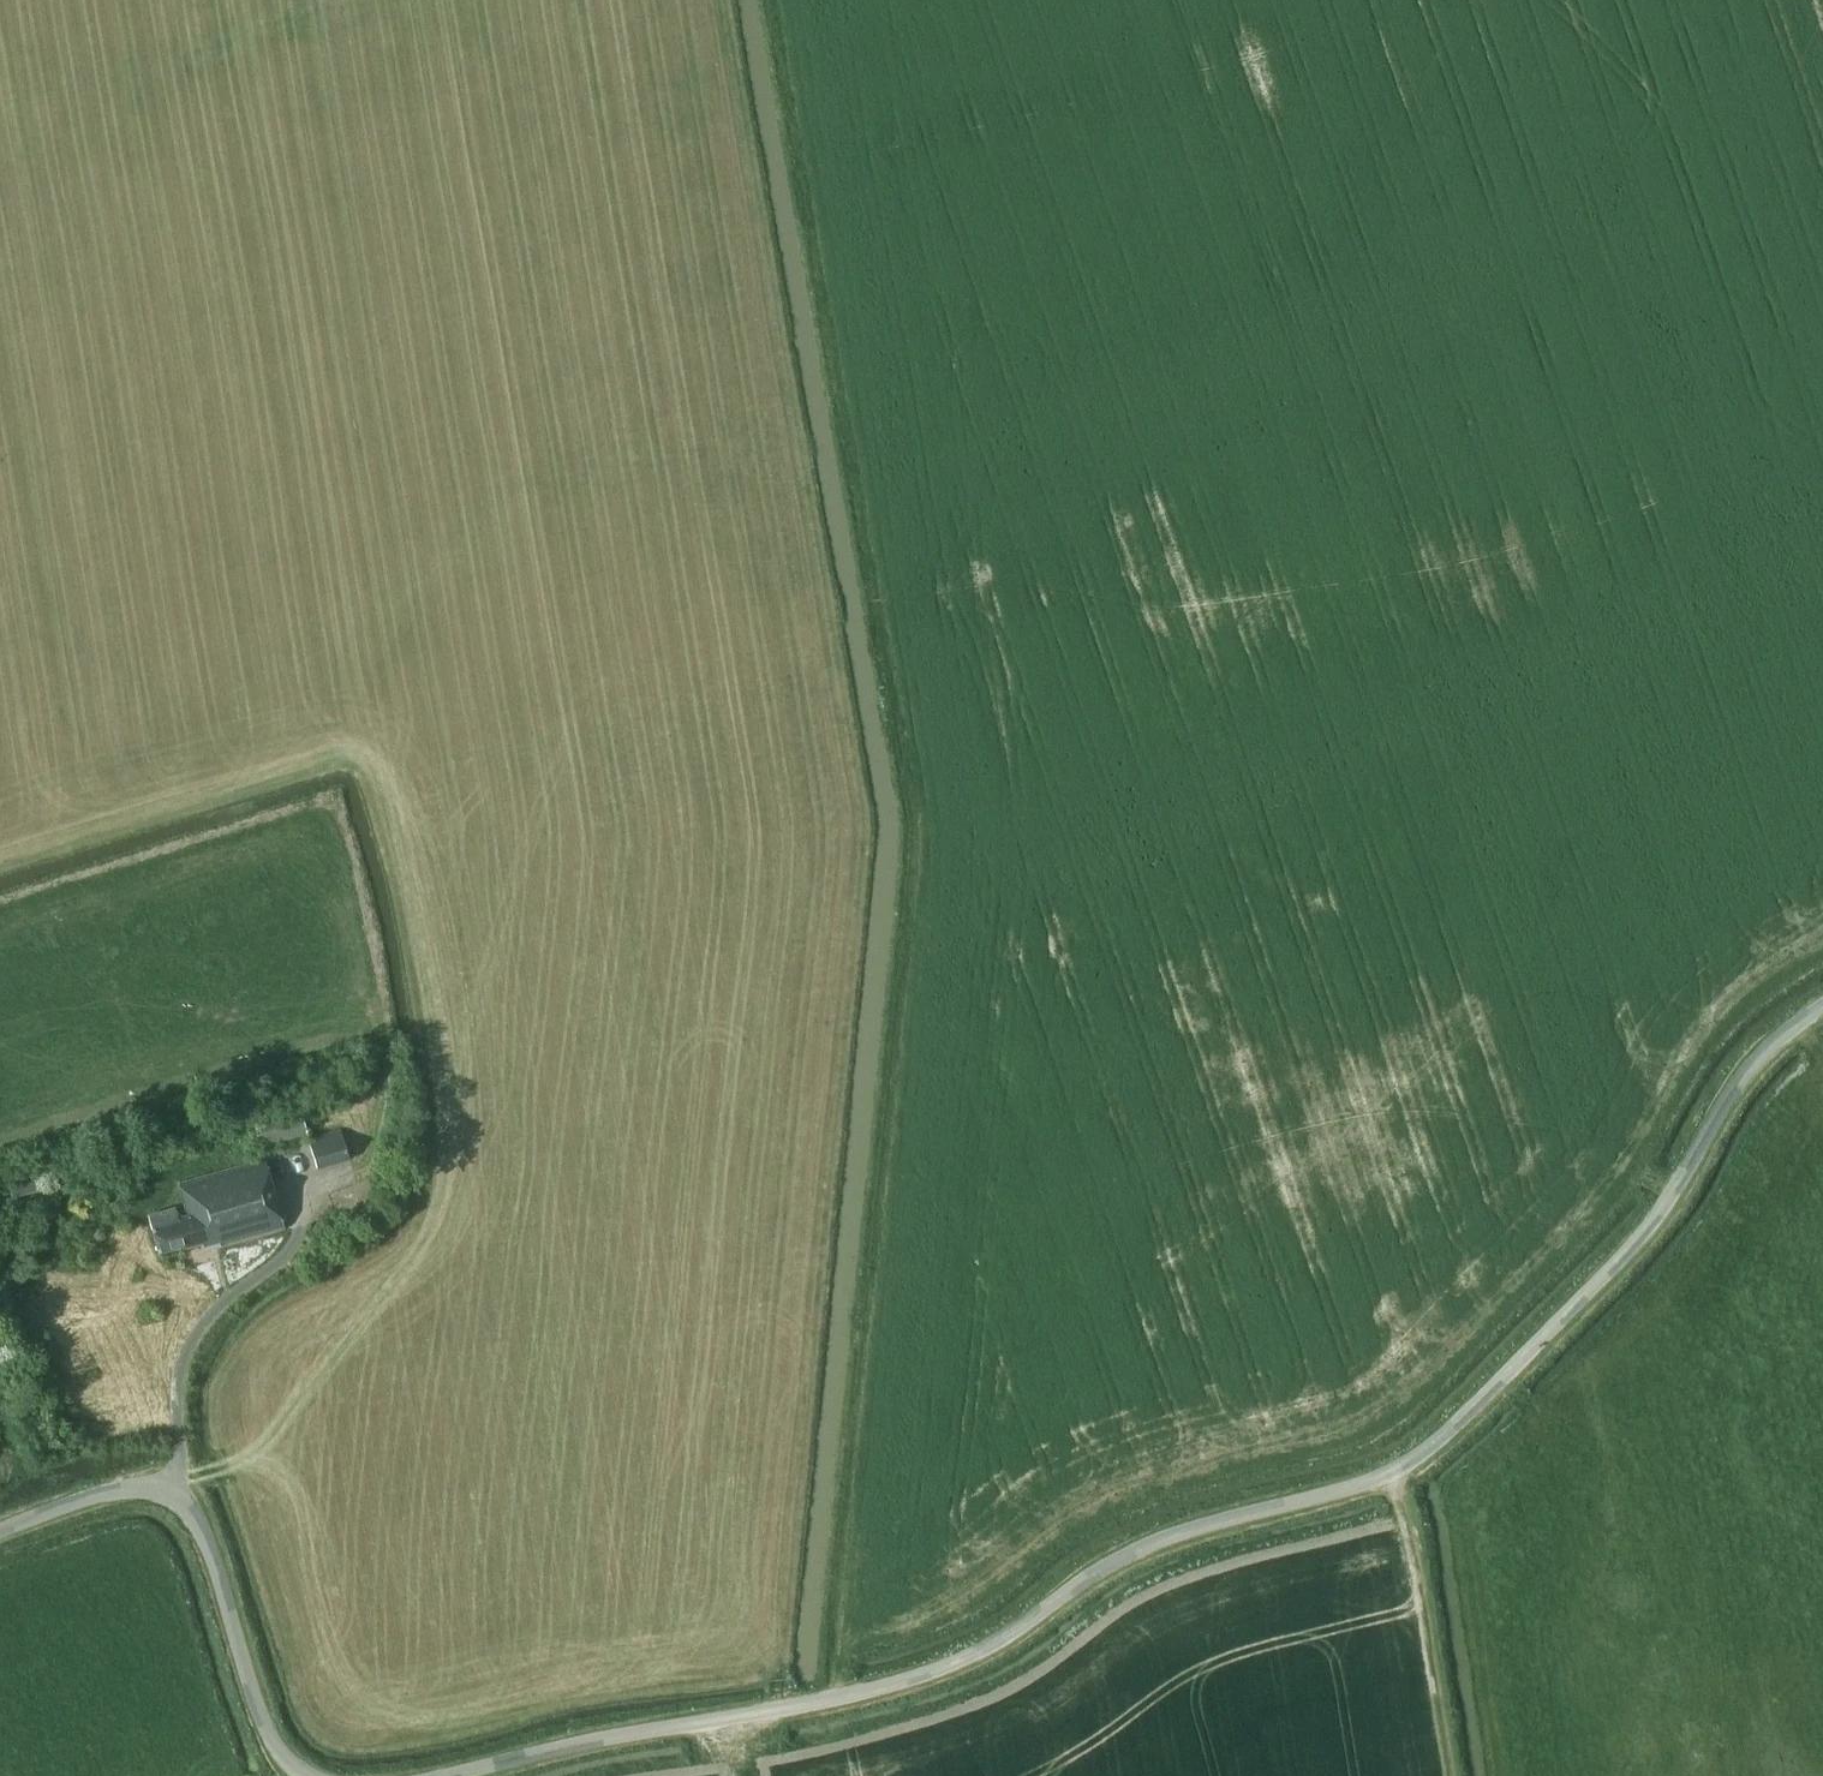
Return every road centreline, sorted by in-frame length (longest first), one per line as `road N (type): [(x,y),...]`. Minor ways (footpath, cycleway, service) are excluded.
road 1 (unclassified): [(487,1775),(878,1696),(1017,1638),(1125,1560),(1398,1477),(1466,1422),(1659,1225),(1745,1084),(1822,1012)]
road 2 (unclassified): [(0,1529),(93,1494),(144,1489),(194,1517),(215,1555),(256,1716),(278,1761),(299,1775)]

